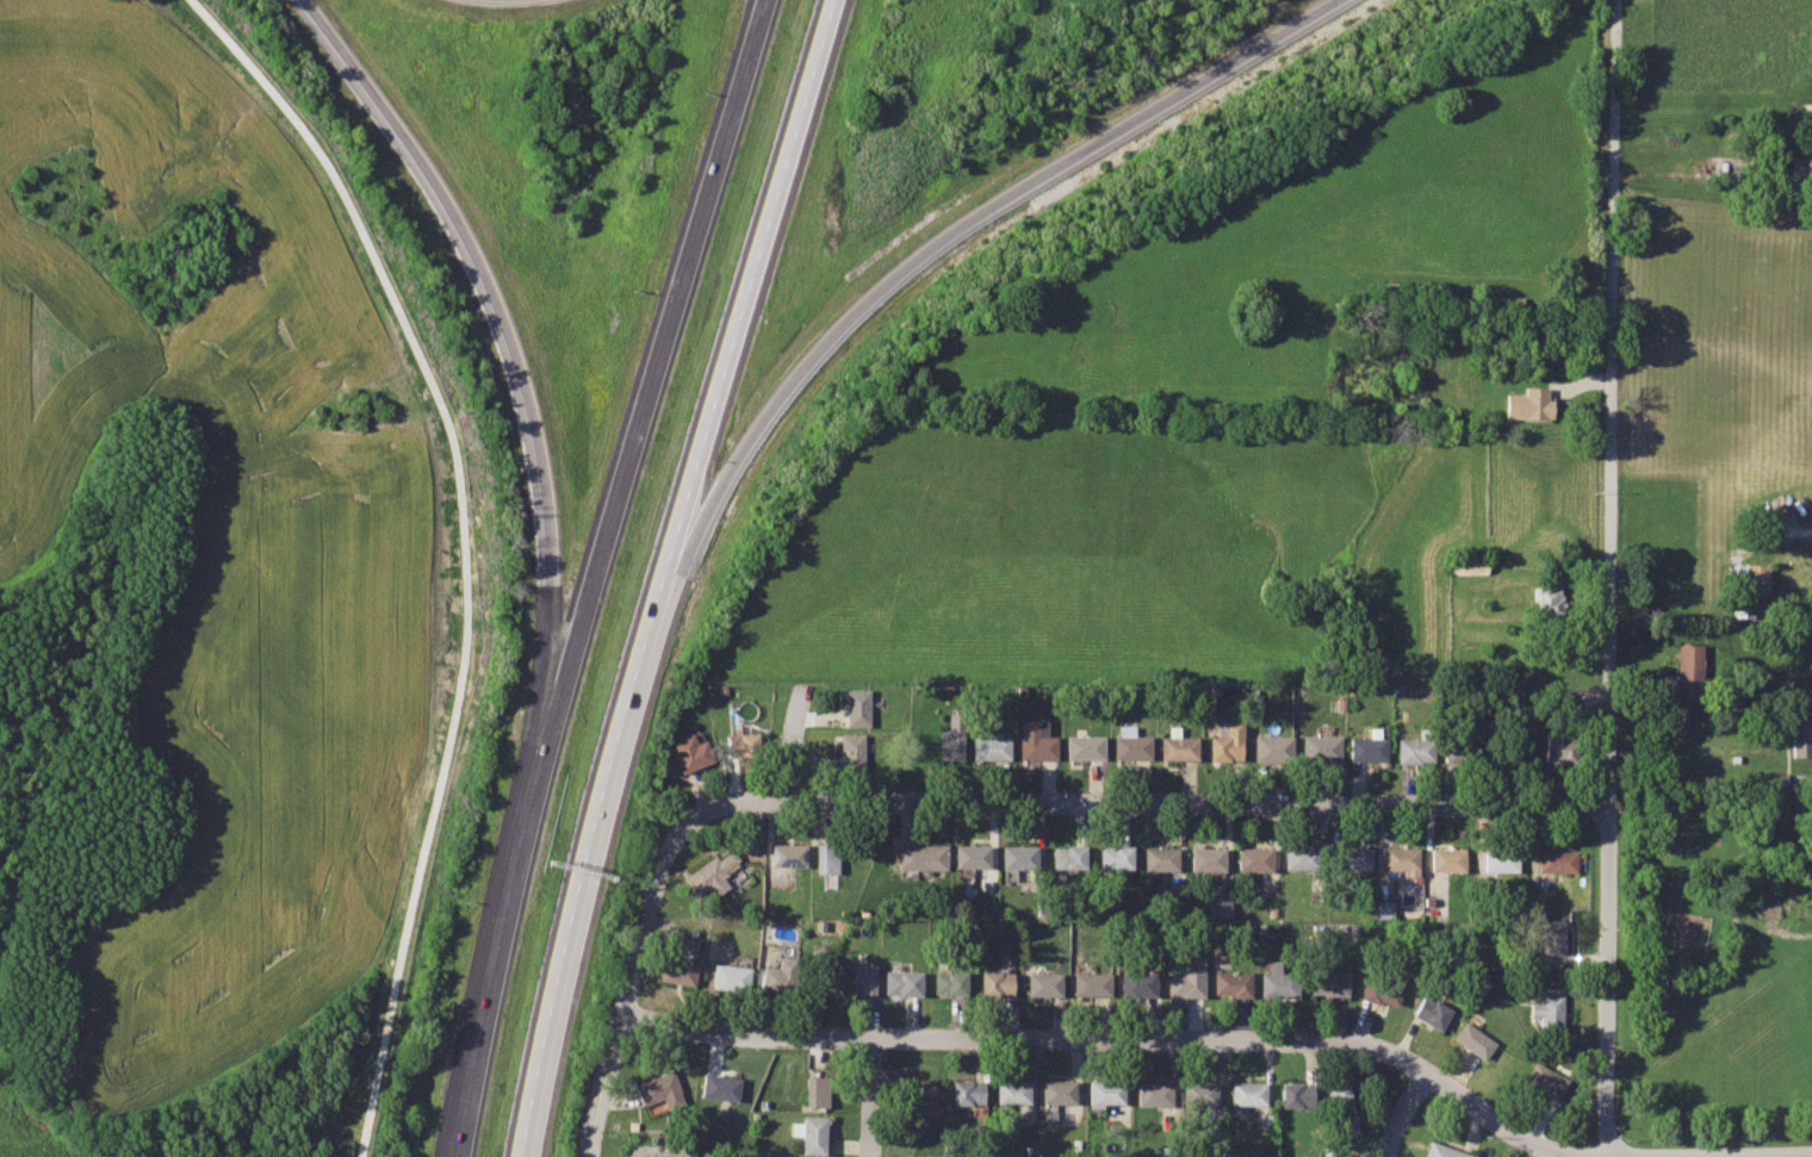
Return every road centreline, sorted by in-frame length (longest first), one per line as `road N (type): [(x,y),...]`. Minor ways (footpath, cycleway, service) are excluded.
road 1 (residential): [(1811,1156),(1552,1151),(1502,1128),(1422,1068),(1341,1039),(743,1038),(621,1015)]
road 2 (residential): [(1607,1156),(1616,0)]
road 3 (residential): [(1612,804),(1107,808),(757,798),(708,810)]
road 4 (motorway): [(671,560),(751,435),(891,279),(947,237),(1344,0)]
road 5 (motorway): [(304,0),(449,207),(508,341),(546,504),(559,703)]
road 6 (motorway): [(763,0),(559,703)]
road 7 (motorway): [(525,1156),(566,944),(671,560)]
road 8 (motorway): [(671,560),(835,0)]
road 9 (motorway): [(559,703),(455,1156)]
road 10 (residential): [(591,1156),(657,865),(685,825),(708,810)]

